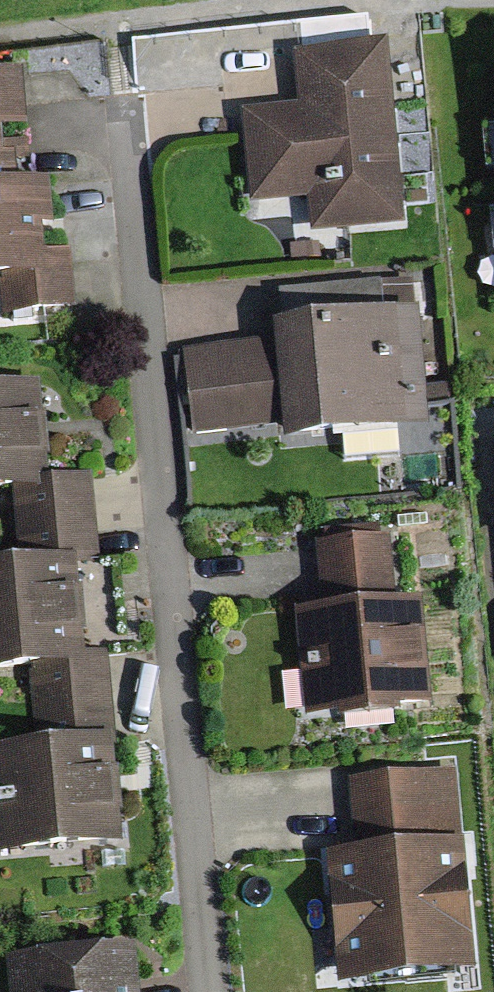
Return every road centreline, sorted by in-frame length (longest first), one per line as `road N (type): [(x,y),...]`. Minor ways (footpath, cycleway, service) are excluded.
road 1 (residential): [(204,991),(121,110)]
road 2 (track): [(364,0),(0,34)]

